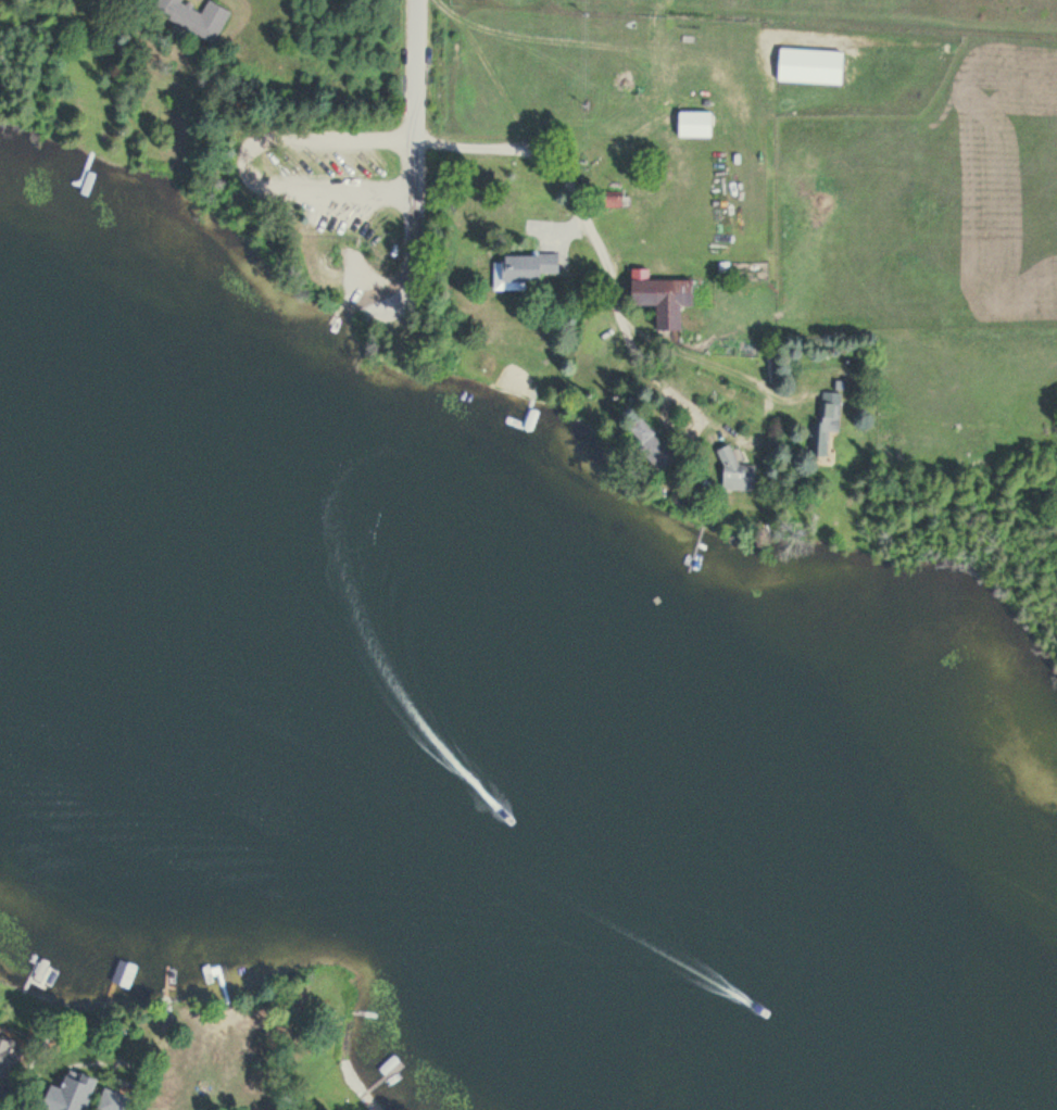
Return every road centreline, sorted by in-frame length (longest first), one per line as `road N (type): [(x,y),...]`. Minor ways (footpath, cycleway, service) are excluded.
road 1 (residential): [(415,138),(524,153),(551,165),(575,197),(642,364),(670,394),(750,447)]
road 2 (residential): [(418,0),(408,282),(398,302),(378,305),(356,295),(354,278)]

